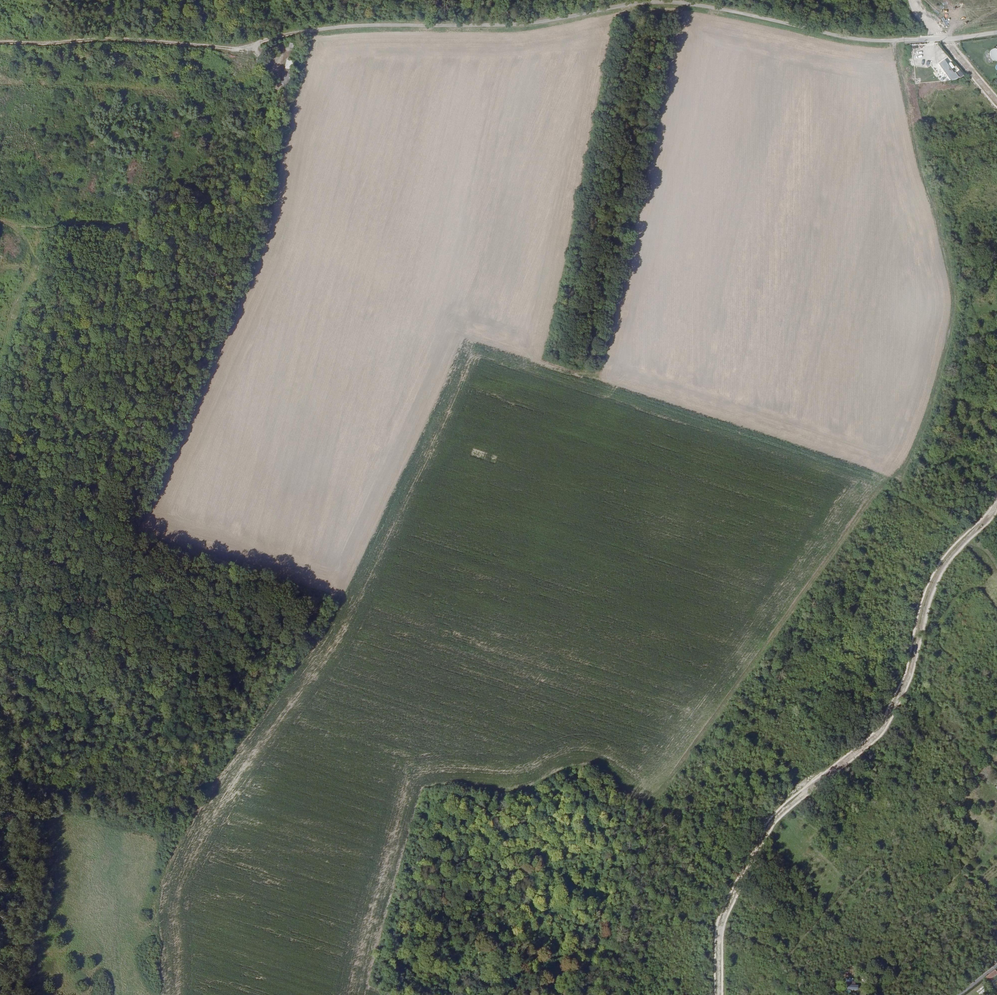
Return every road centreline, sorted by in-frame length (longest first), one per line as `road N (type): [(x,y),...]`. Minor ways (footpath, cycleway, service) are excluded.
road 1 (track): [(0,43),(238,47),(291,33),(528,24),(671,3),(851,38),(921,40)]

